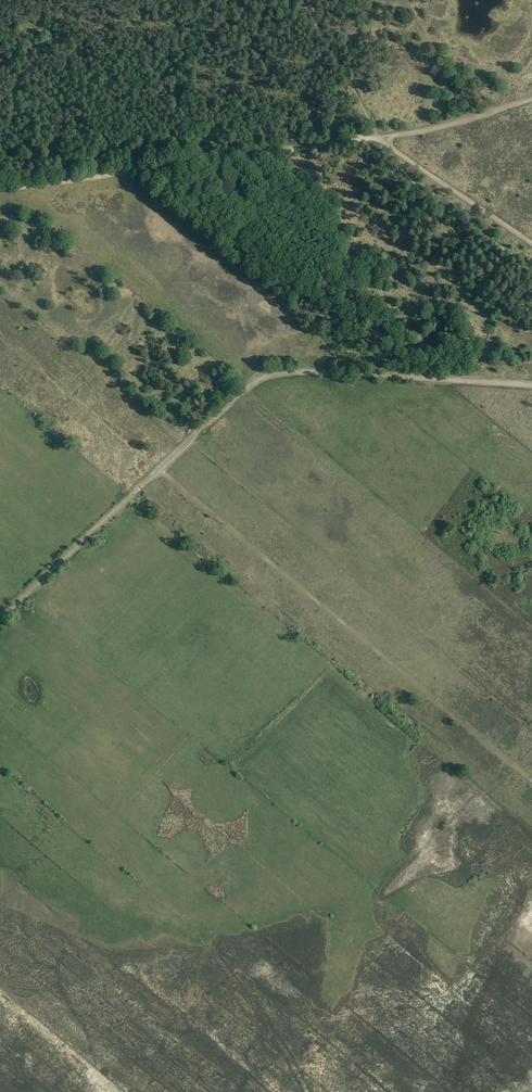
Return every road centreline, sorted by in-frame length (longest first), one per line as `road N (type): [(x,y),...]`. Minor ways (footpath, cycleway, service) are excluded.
road 1 (track): [(0,620),(267,372),(531,386)]
road 2 (track): [(0,191),(432,130),(531,99)]
road 3 (track): [(159,469),(531,779)]
road 4 (track): [(531,243),(380,137),(302,0)]

